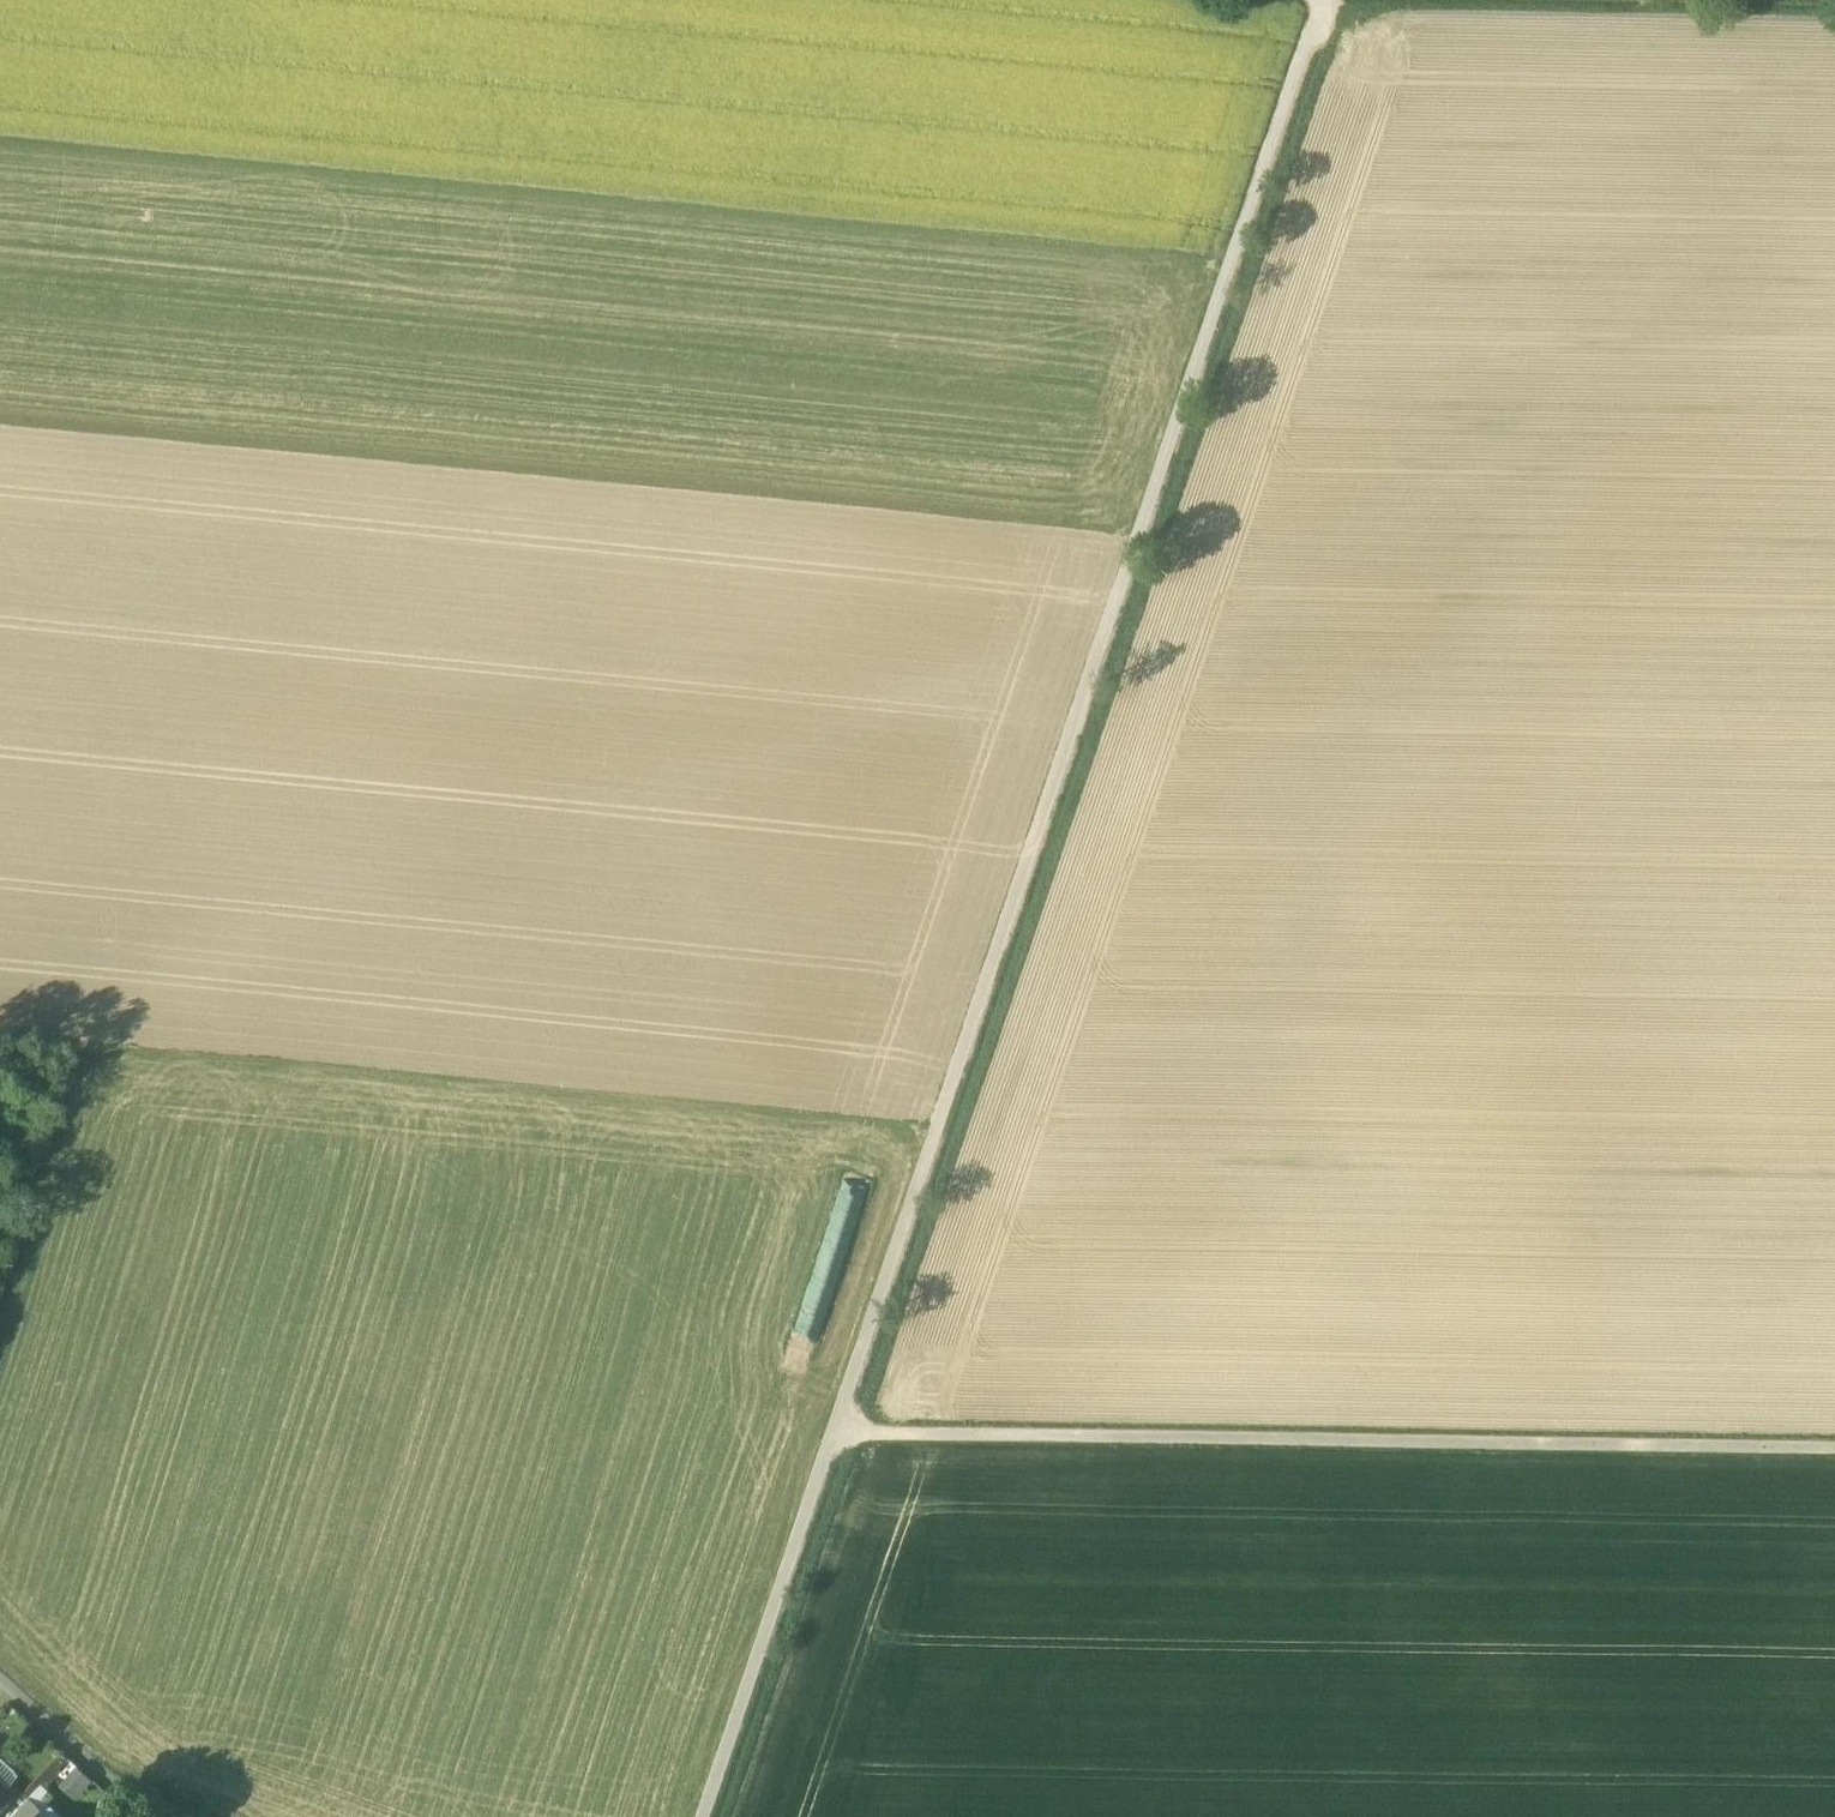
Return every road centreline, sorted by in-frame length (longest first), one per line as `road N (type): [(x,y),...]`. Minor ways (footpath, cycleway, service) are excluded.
road 1 (track): [(701,1816),(1315,0)]
road 2 (track): [(835,1430),(1834,1461)]
road 3 (track): [(0,1676),(110,1776),(178,1816)]

